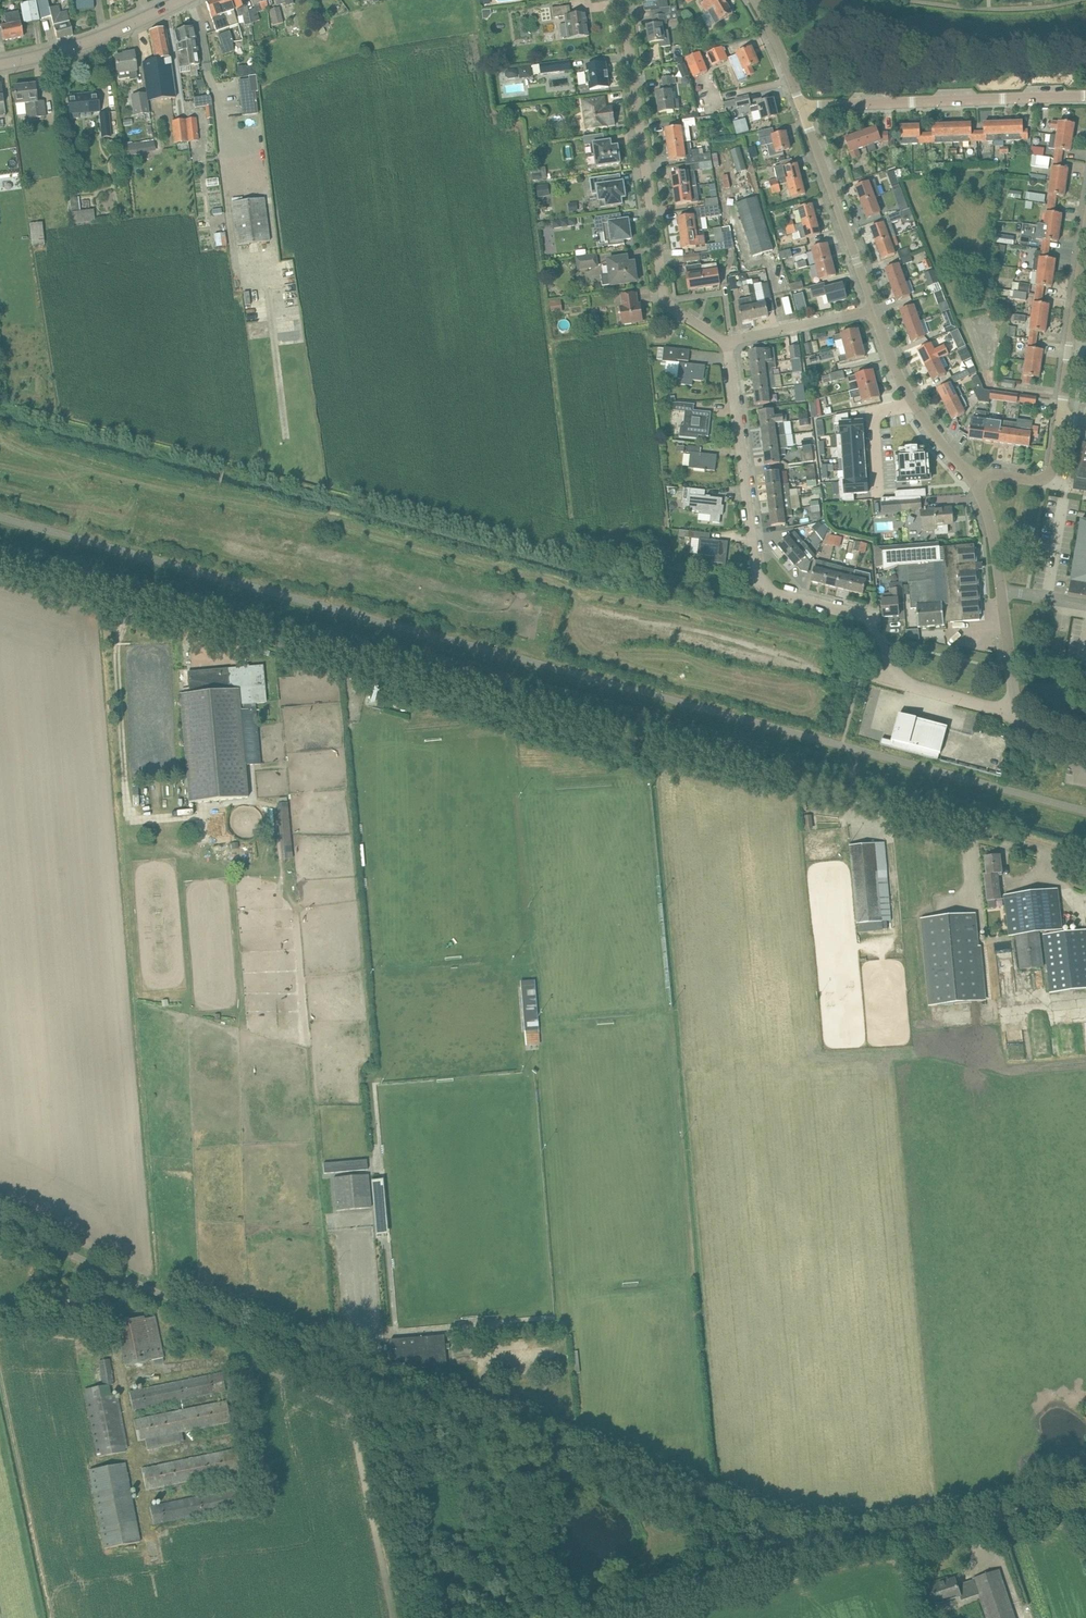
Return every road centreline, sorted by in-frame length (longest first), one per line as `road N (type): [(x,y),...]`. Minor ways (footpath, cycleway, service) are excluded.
road 1 (unclassified): [(1085,858),(0,566)]
road 2 (unclassified): [(791,1537),(204,1313),(0,1220)]
road 3 (residential): [(896,681),(863,616),(761,585),(727,342)]
road 4 (residential): [(622,0),(664,297),(727,342)]
road 5 (unclassified): [(791,1537),(838,1539),(1085,1503)]
road 6 (residential): [(1085,95),(803,110)]
road 7 (residential): [(1017,720),(993,522),(973,478)]
road 8 (residential): [(874,310),(803,110)]
road 9 (tertiary): [(184,0),(101,40),(0,66)]
road 10 (unclassified): [(621,1617),(758,1570),(791,1537)]
road 11 (residential): [(1060,418),(1085,238)]
road 12 (residential): [(727,342),(874,310)]
road 13 (residential): [(973,478),(1046,478),(1060,418)]
road 14 (unclassified): [(1017,720),(896,681)]
road 15 (residential): [(878,493),(873,412),(912,401)]

